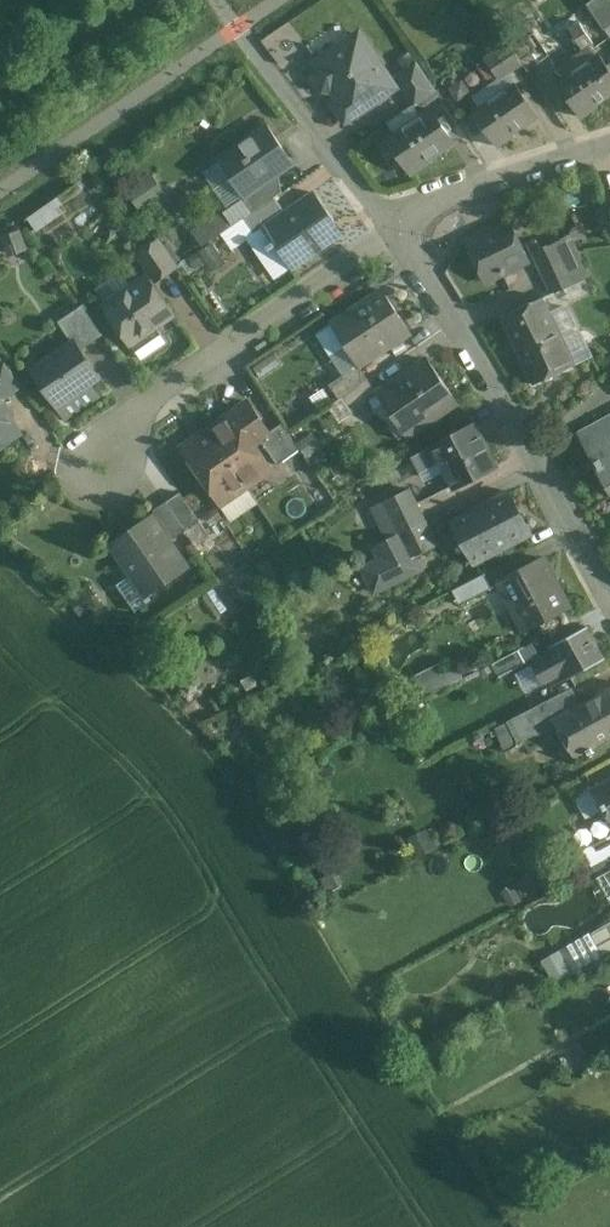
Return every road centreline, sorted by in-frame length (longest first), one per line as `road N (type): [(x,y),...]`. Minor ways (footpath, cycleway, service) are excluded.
road 1 (unclassified): [(399,236),(609,597)]
road 2 (residential): [(100,474),(126,428),(399,236)]
road 3 (unclassified): [(219,0),(386,218)]
road 4 (unclassified): [(609,143),(386,218)]

